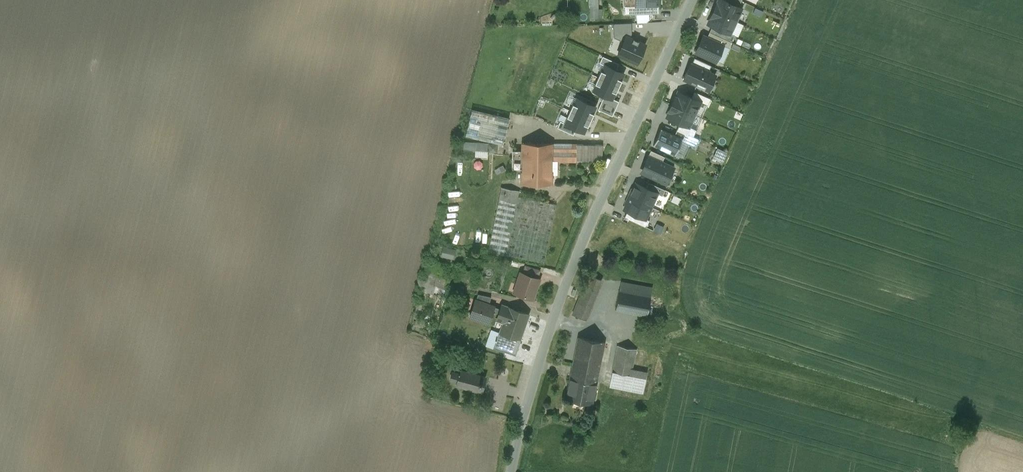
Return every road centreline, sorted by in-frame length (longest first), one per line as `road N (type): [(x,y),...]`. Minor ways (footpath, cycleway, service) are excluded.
road 1 (tertiary): [(510,471),(558,305),(691,0)]

